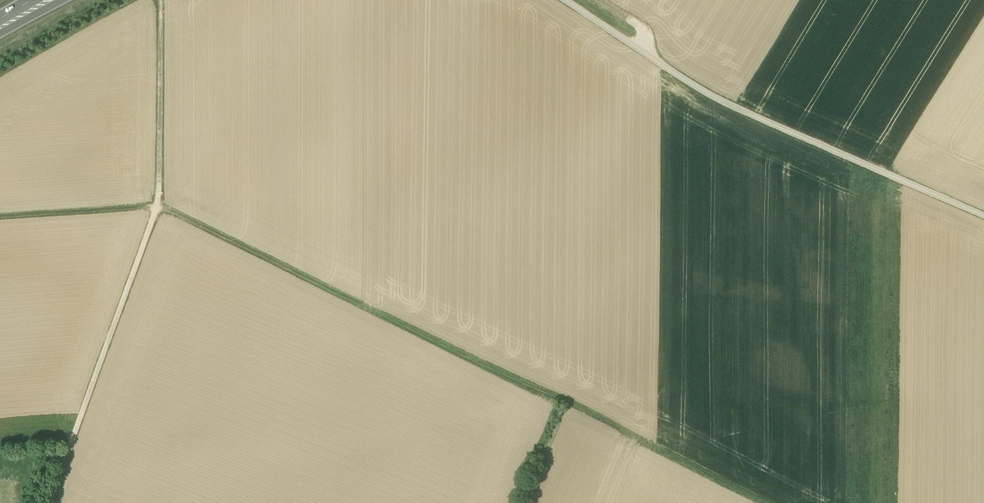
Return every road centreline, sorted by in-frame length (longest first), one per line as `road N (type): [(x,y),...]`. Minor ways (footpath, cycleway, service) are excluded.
road 1 (track): [(49,502),(158,202),(161,0)]
road 2 (track): [(566,0),(707,94),(983,215)]

